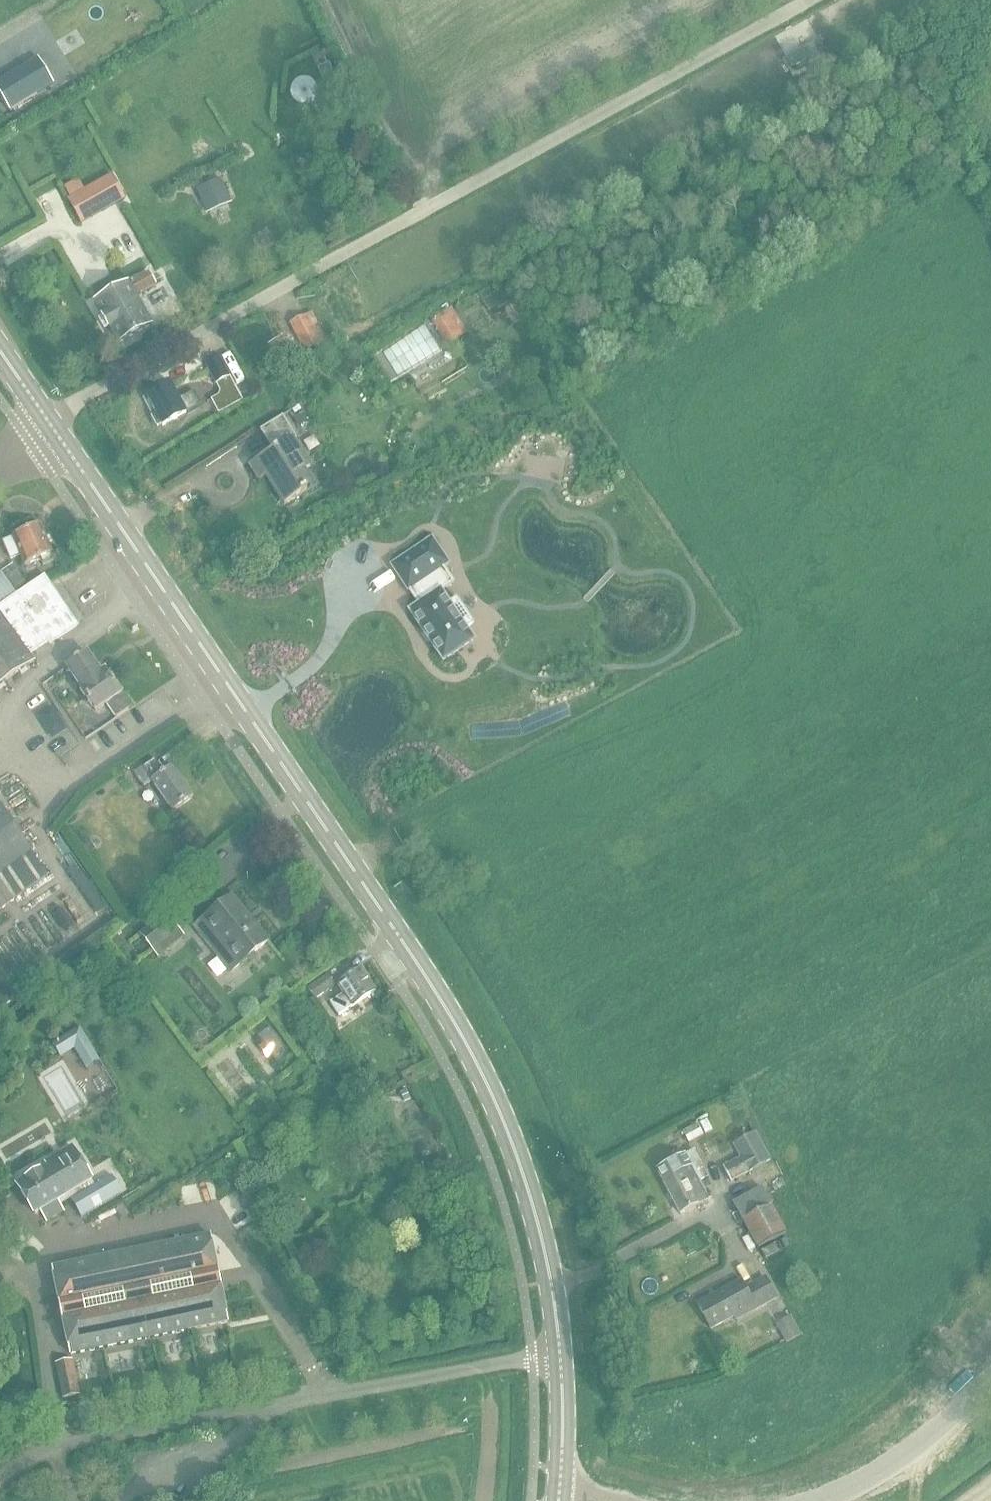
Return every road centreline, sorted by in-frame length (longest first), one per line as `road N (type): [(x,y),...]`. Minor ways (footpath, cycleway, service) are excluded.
road 1 (secondary): [(561,1354),(543,1235),(493,1101),(370,898),(46,418)]
road 2 (residential): [(0,1479),(53,1447),(535,1355)]
road 3 (tertiary): [(828,1500),(901,1461),(990,1381)]
road 4 (secondary): [(557,1500),(561,1354)]

